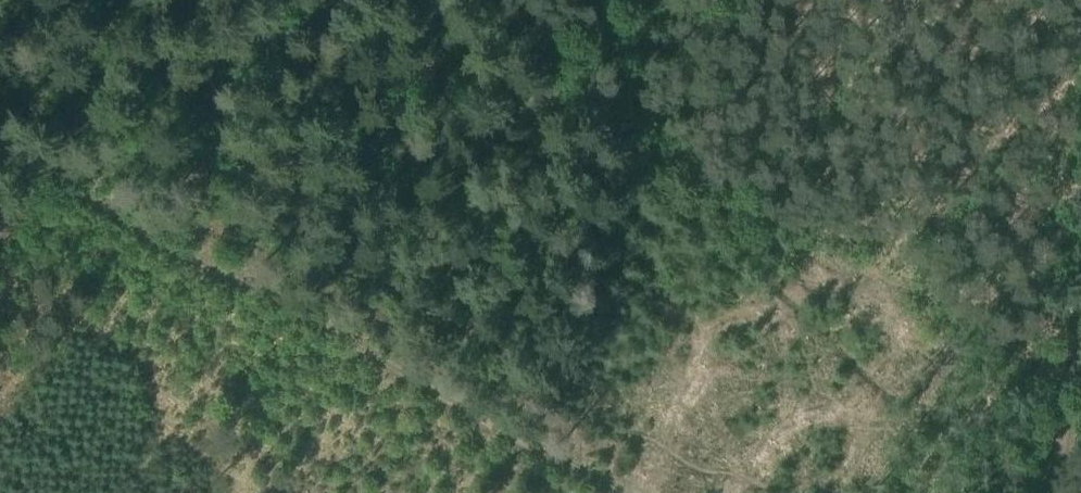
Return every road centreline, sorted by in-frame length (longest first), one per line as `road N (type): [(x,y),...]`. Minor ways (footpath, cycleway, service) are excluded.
road 1 (track): [(0,154),(606,492)]
road 2 (track): [(0,243),(44,178),(114,0)]
road 3 (track): [(1045,492),(1080,316)]

